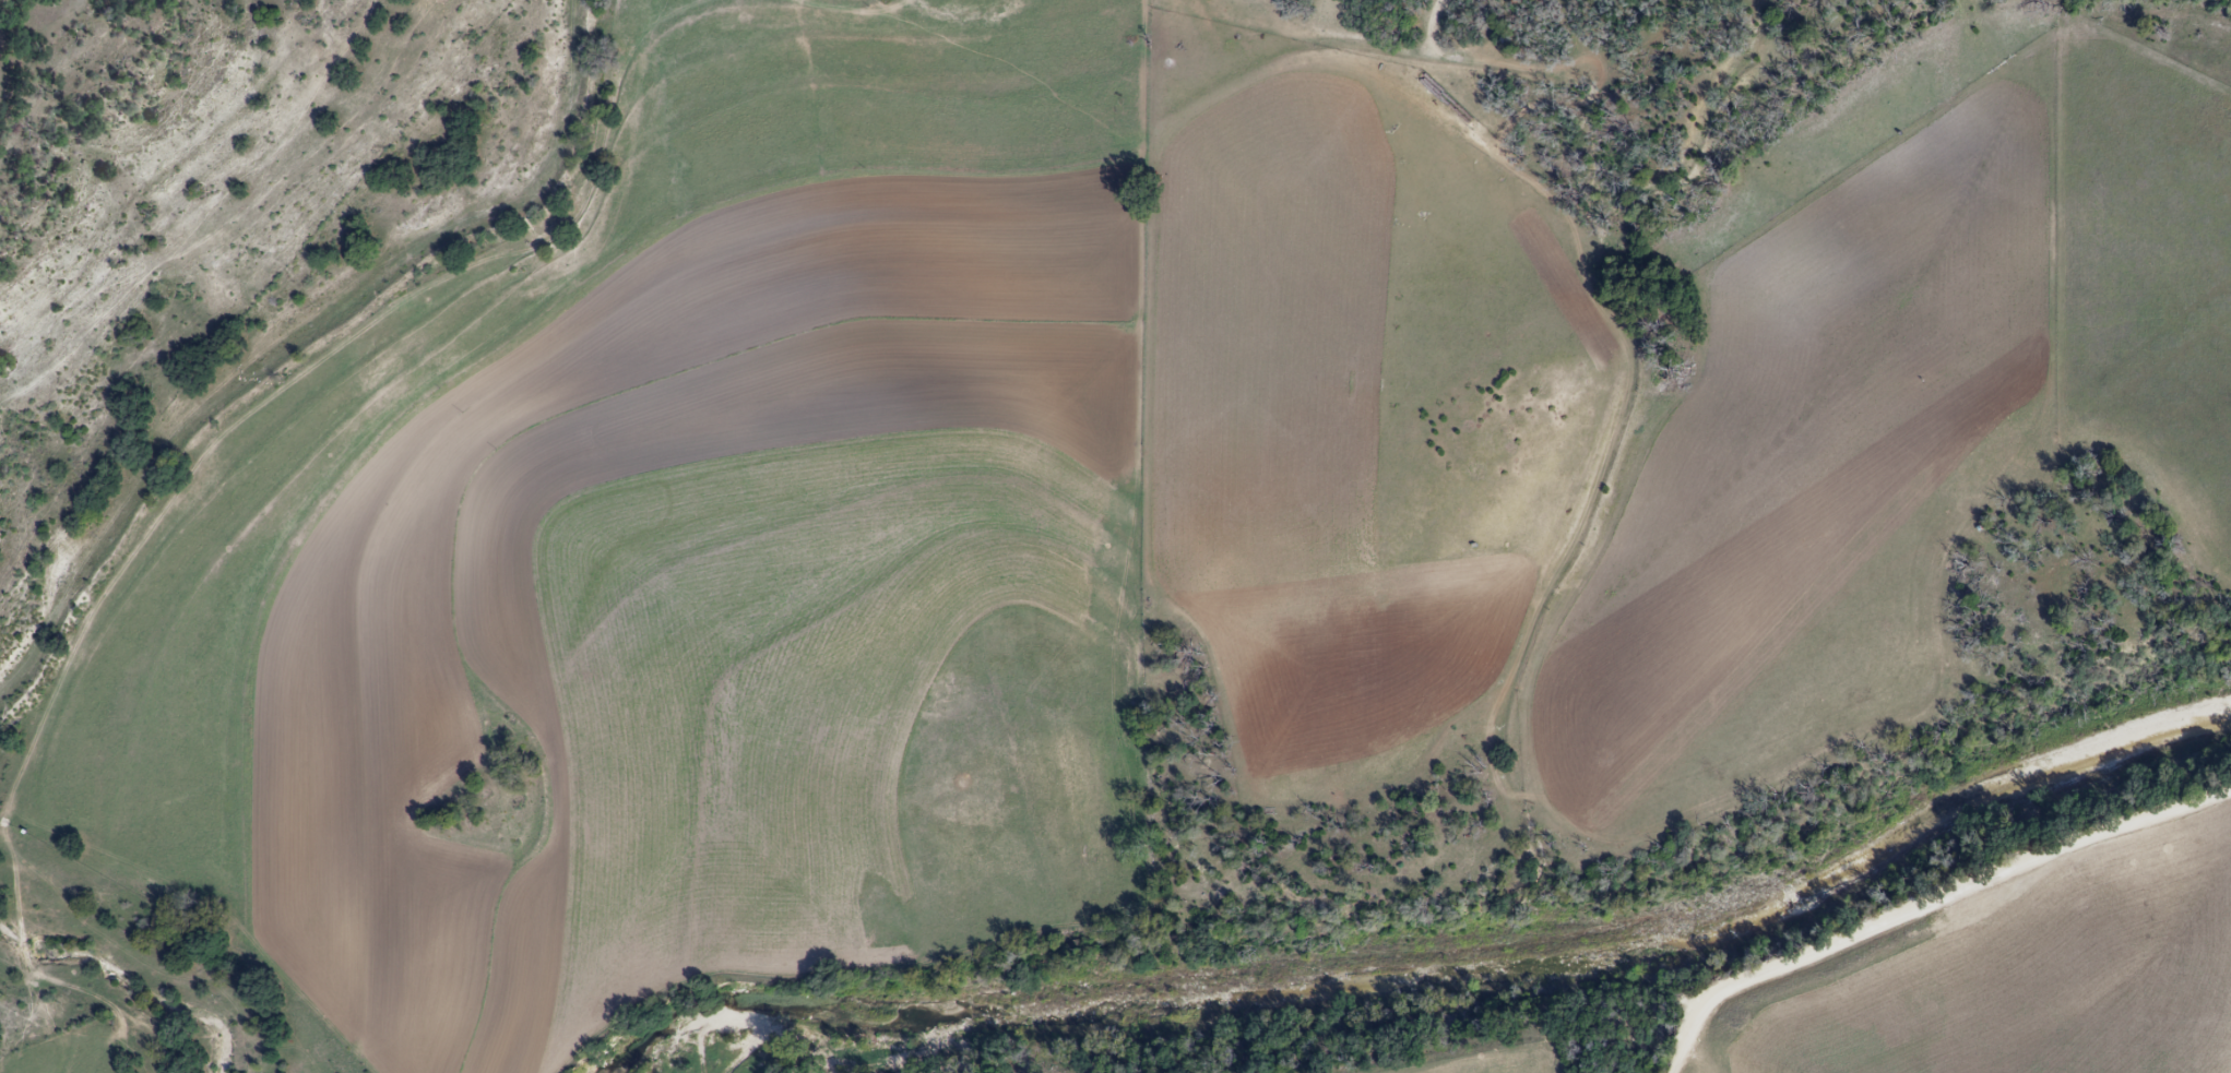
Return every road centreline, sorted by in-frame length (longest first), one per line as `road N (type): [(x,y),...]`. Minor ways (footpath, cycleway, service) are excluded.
road 1 (residential): [(1672,1072),(1702,1009),(1815,922),(2200,788),(2230,788)]

